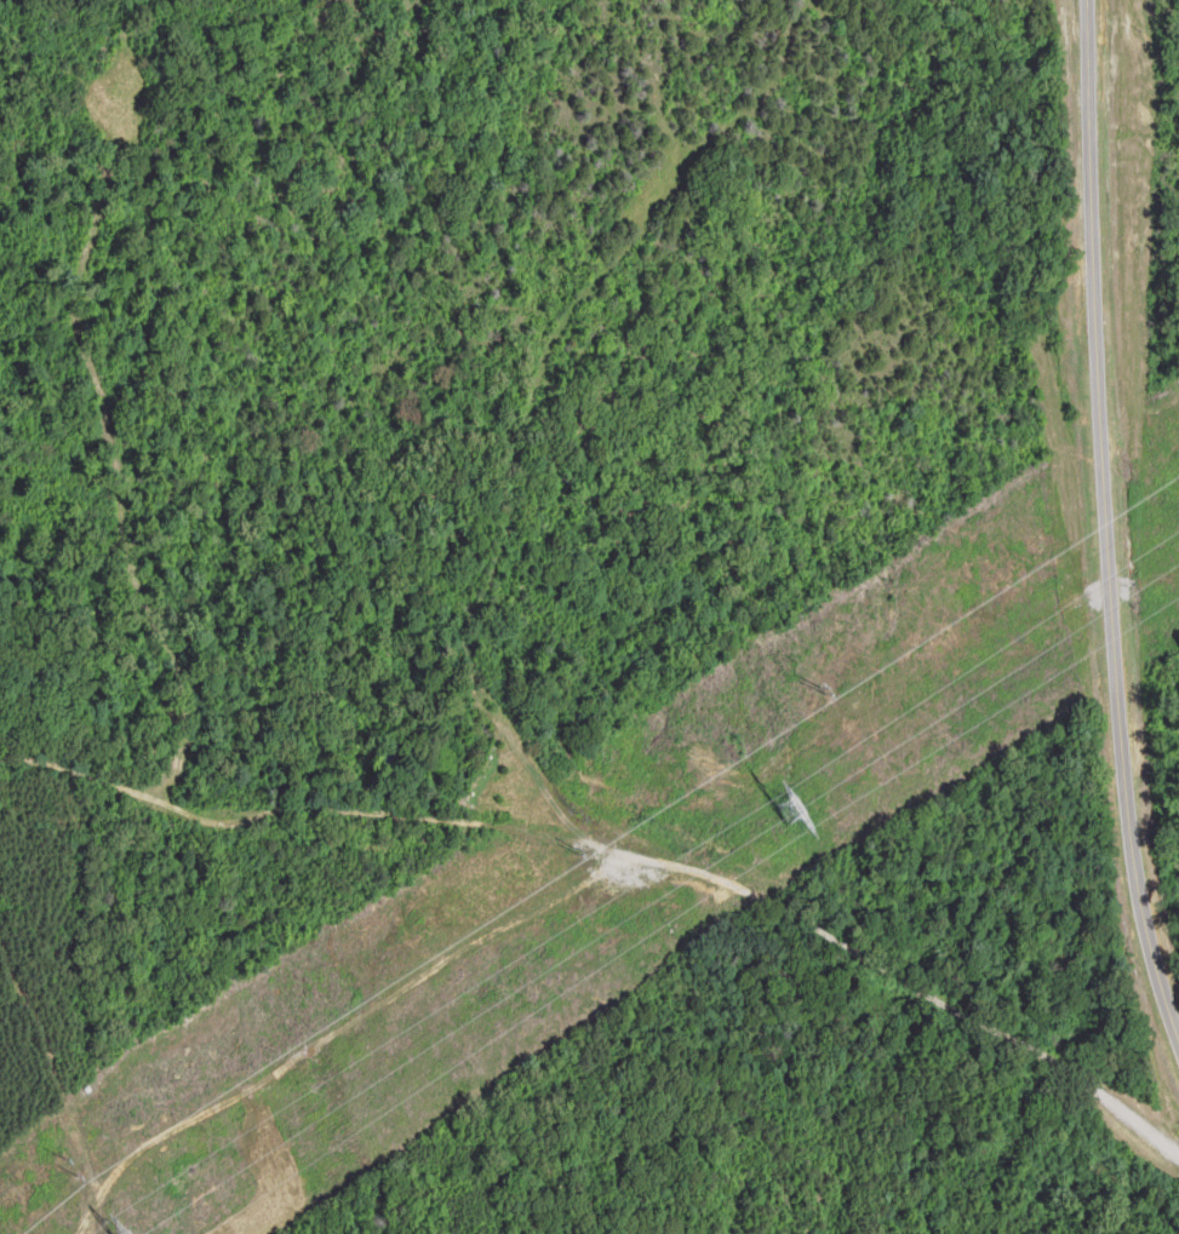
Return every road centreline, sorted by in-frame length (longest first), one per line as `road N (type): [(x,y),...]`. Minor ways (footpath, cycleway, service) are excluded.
road 1 (residential): [(1178,976),(1169,941),(1151,929),(1120,698),(1100,346),(1101,0)]

